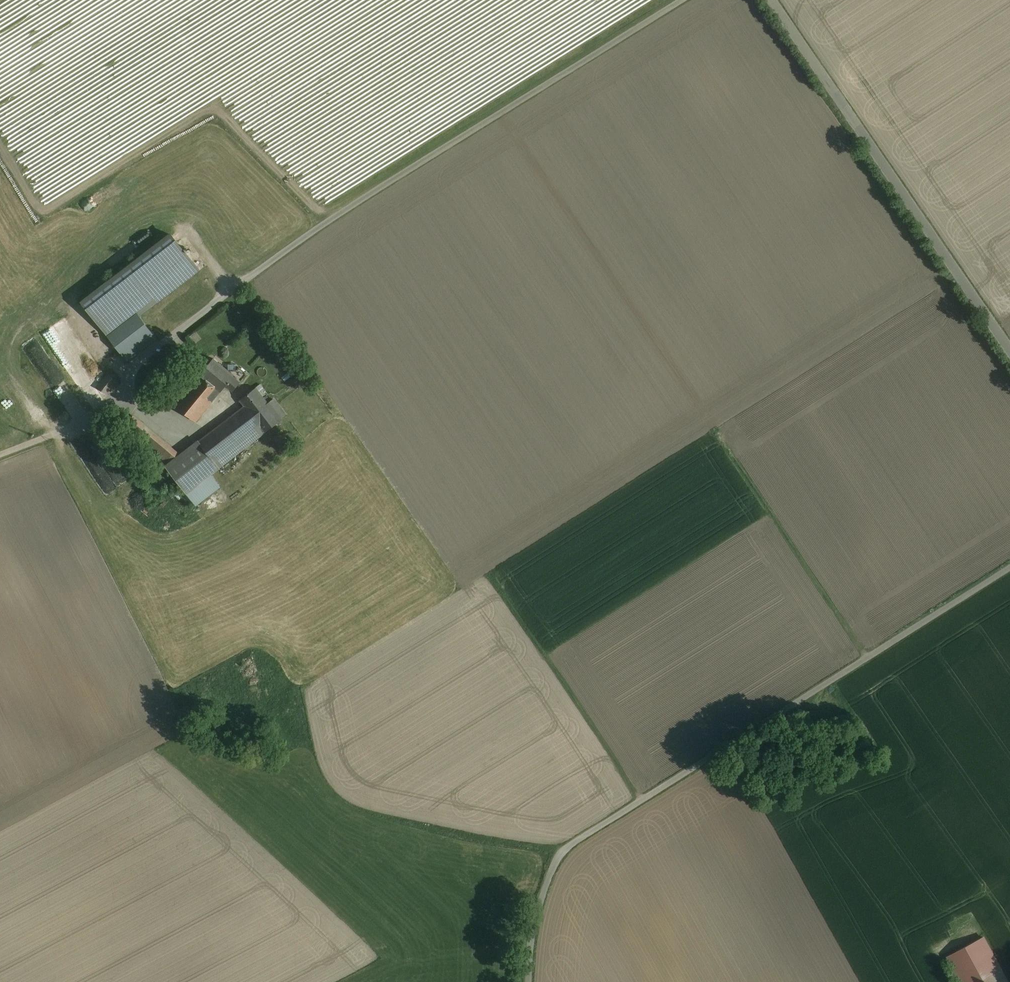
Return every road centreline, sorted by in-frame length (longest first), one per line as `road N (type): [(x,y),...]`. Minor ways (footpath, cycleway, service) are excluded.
road 1 (unclassified): [(1009,568),(564,851),(537,914),(529,981)]
road 2 (unclassified): [(1009,352),(770,0)]

